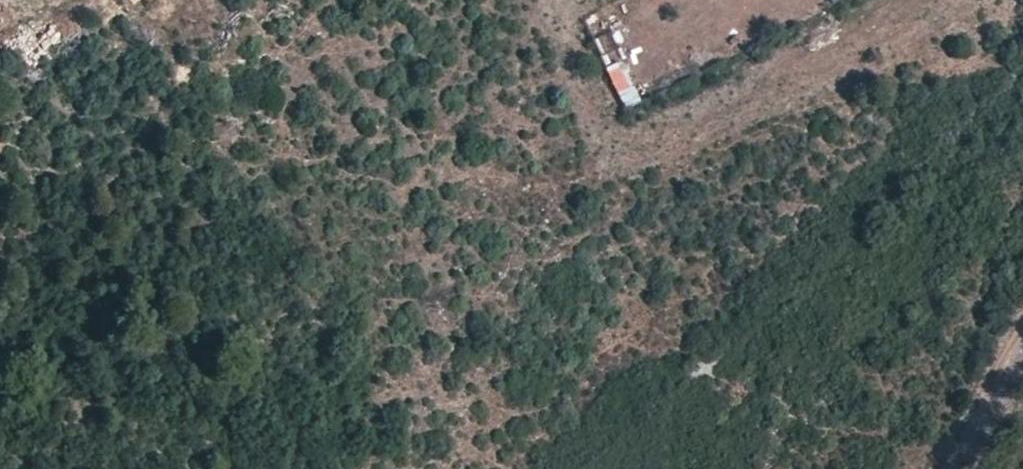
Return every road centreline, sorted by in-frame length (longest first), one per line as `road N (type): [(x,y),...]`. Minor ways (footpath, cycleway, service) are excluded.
road 1 (track): [(1022,313),(942,468)]

